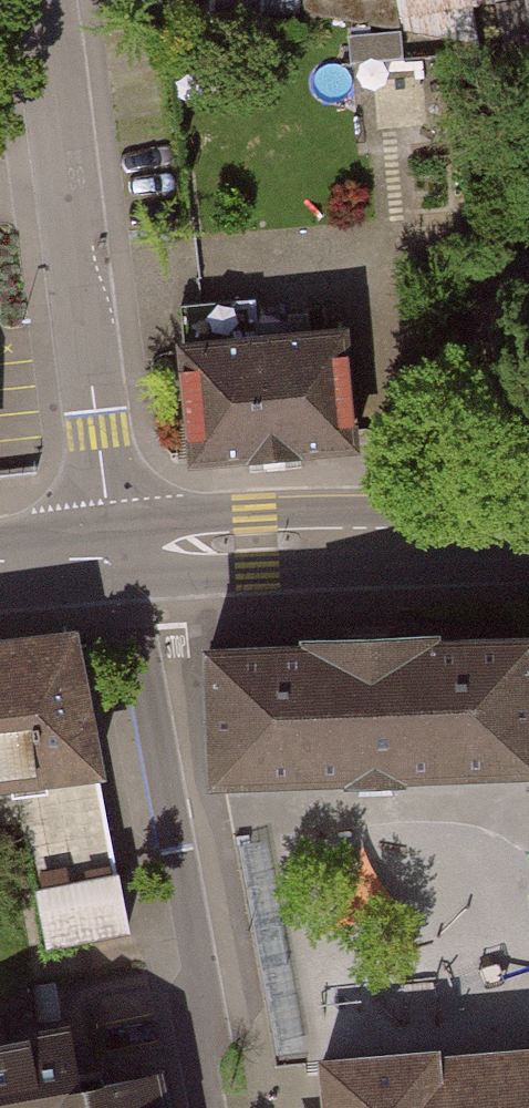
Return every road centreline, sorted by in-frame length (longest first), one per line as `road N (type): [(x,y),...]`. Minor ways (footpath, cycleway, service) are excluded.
road 1 (residential): [(123,550),(155,633),(181,776),(173,821),(207,1001),(197,1032),(211,1107)]
road 2 (residential): [(123,550),(107,502),(50,0)]
road 3 (tertiary): [(528,534),(123,550)]
road 4 (tertiary): [(123,550),(0,559)]

